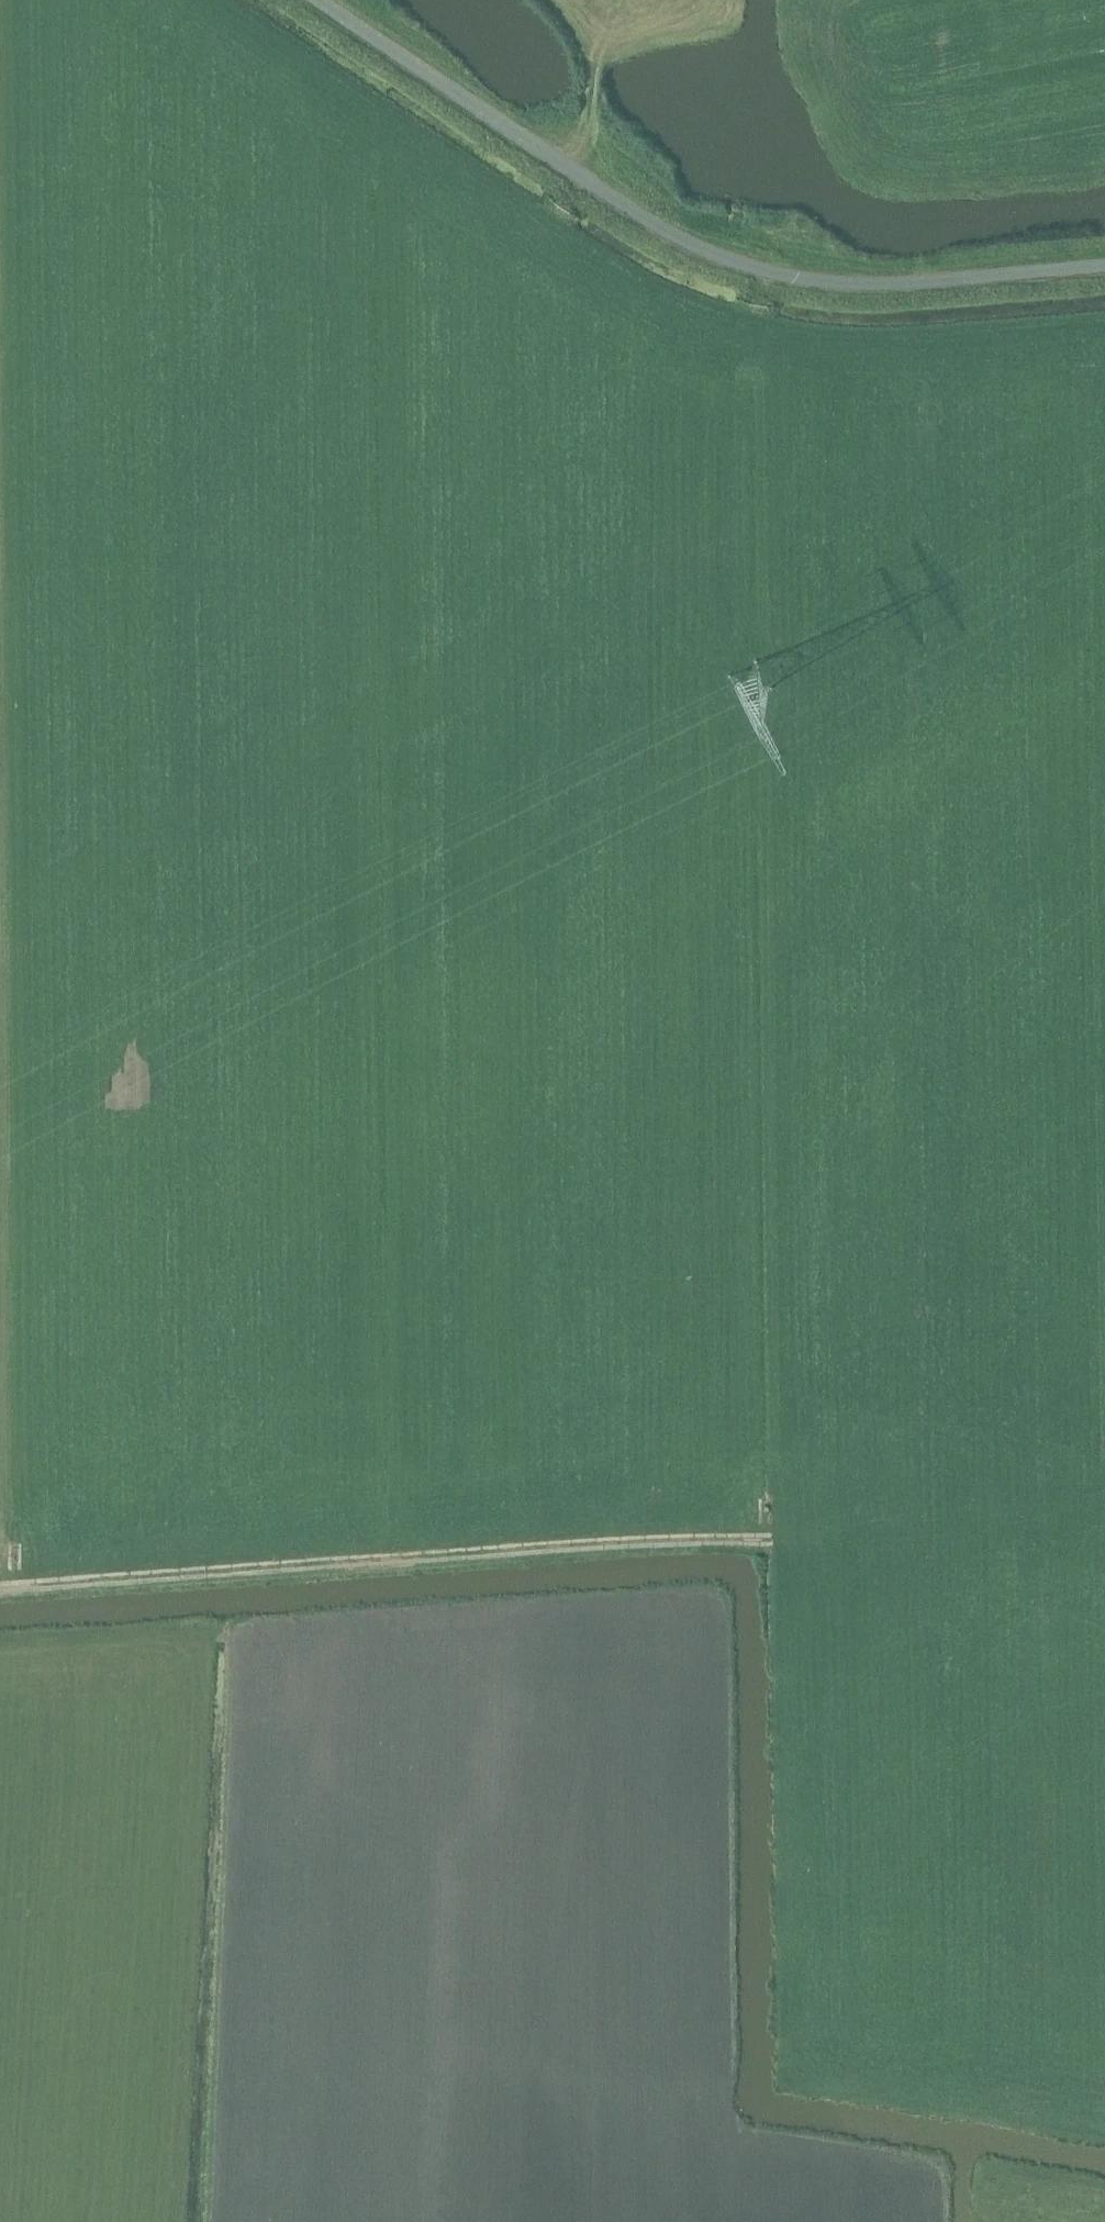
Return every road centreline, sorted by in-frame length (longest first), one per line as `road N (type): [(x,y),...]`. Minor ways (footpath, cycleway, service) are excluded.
road 1 (unclassified): [(1104,264),(888,283),(776,274),(697,245),(621,204),(315,0)]
road 2 (track): [(0,1590),(775,1540)]
road 3 (track): [(552,223),(577,175),(604,24)]

